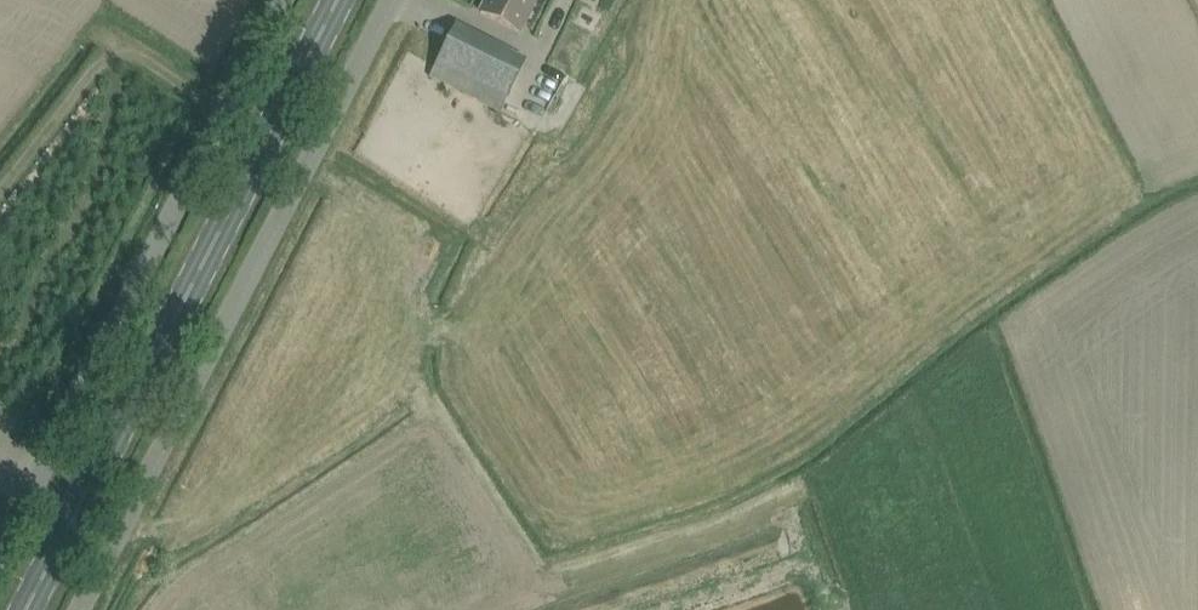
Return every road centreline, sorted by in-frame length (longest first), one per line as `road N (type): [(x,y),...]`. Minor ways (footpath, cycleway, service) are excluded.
road 1 (unclassified): [(75,609),(393,0)]
road 2 (primary): [(26,609),(338,0)]
road 3 (unclassified): [(0,546),(278,0)]

